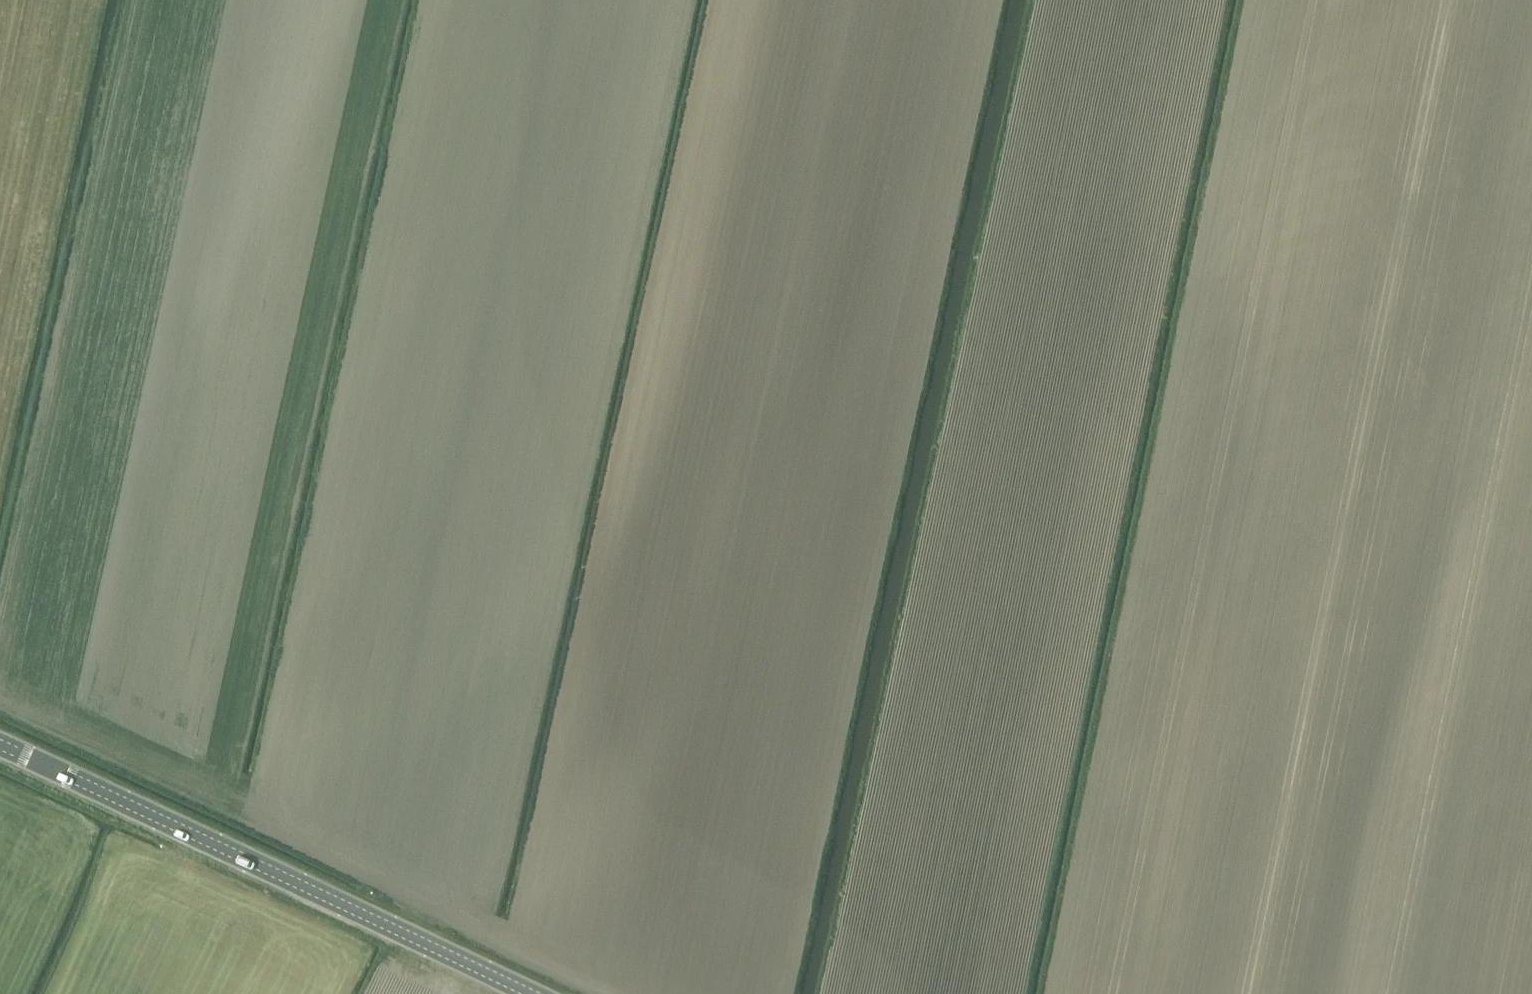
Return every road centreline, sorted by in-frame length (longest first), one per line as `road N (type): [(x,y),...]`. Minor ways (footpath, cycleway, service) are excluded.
road 1 (tertiary): [(544,993),(0,741)]

